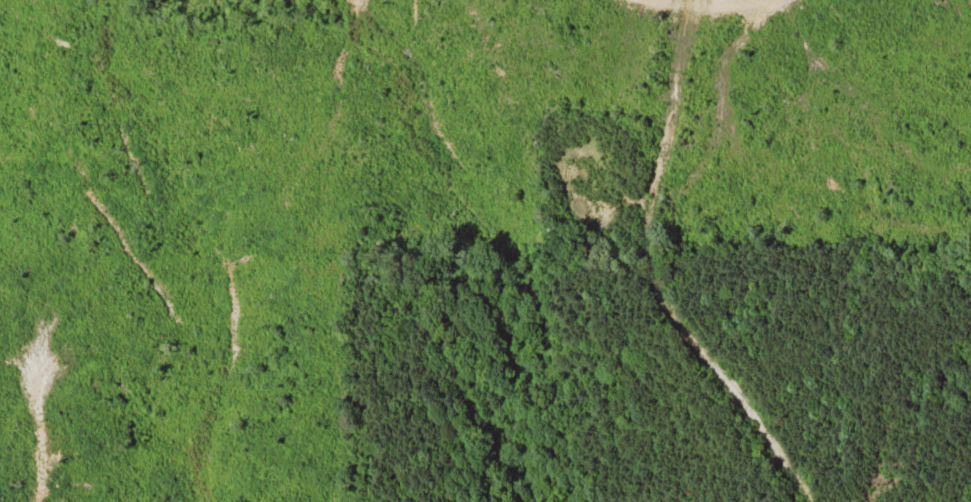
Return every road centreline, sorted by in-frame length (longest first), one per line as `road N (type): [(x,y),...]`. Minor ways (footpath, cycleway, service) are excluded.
road 1 (residential): [(810,501),(744,396),(666,306),(658,211),(686,0)]

